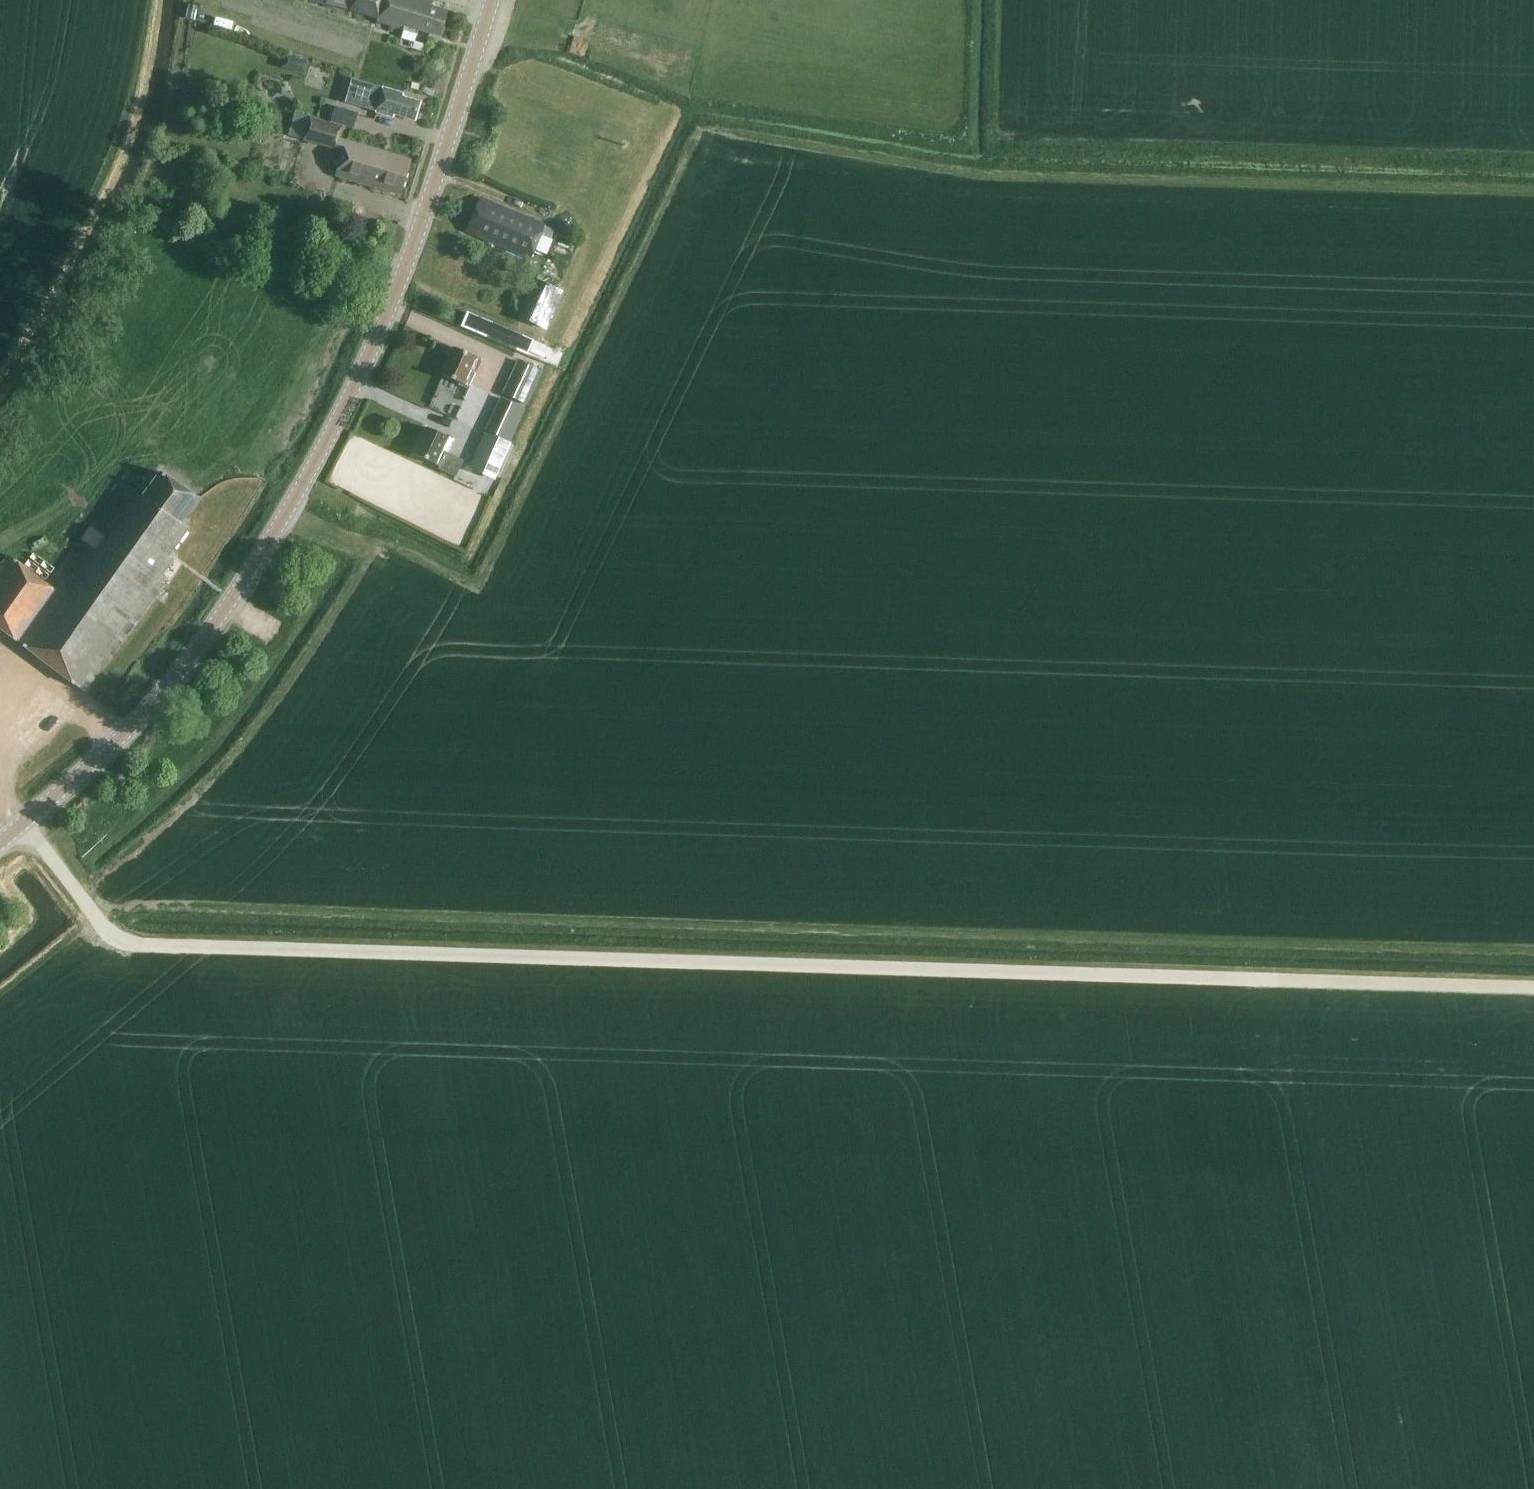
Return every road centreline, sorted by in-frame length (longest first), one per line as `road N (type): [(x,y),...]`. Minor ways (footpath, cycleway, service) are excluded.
road 1 (tertiary): [(0,844),(138,720),(221,610),(316,456),(406,276),(492,0)]

